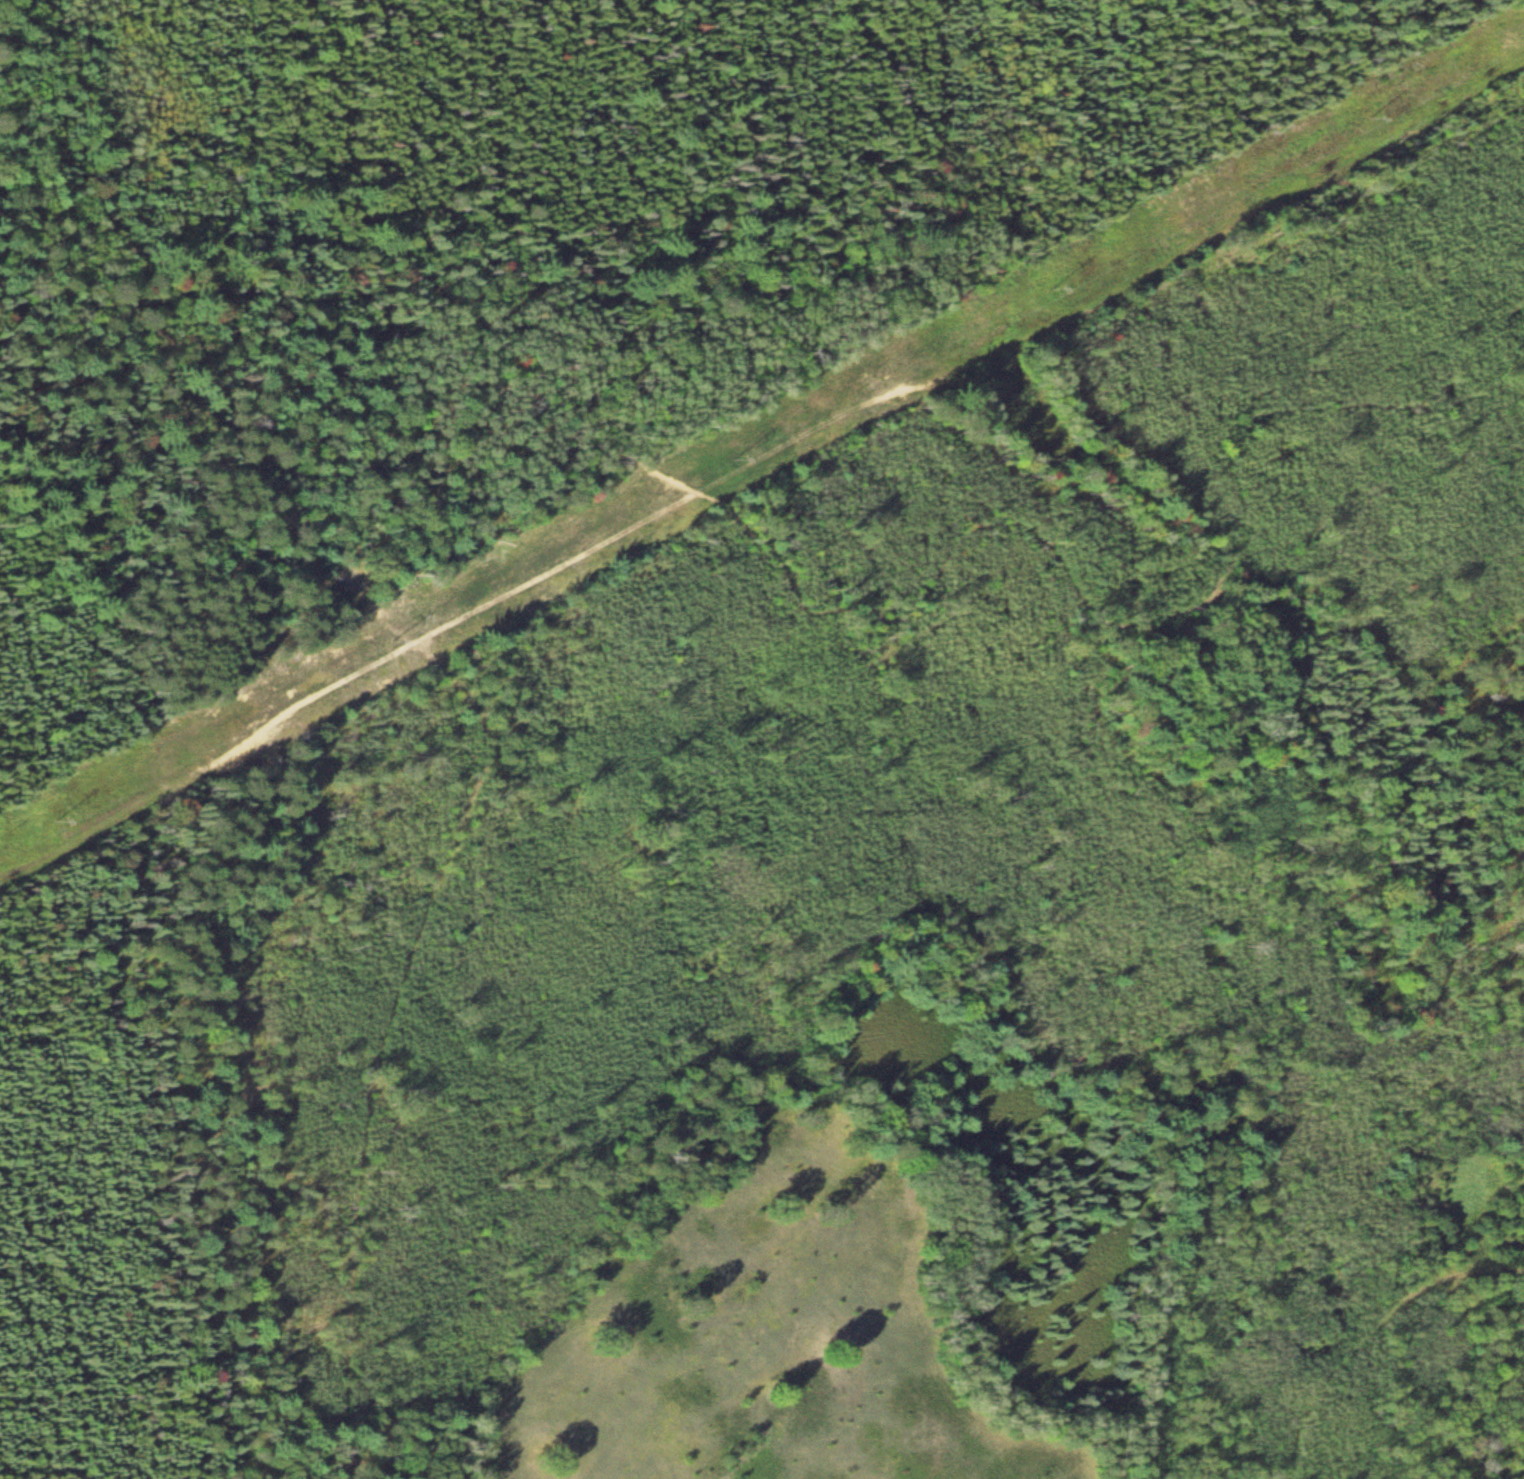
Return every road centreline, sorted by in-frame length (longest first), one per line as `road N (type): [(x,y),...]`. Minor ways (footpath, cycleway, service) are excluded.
road 1 (track): [(0,896),(251,738),(735,475),(914,382),(1045,343),(1523,37)]

